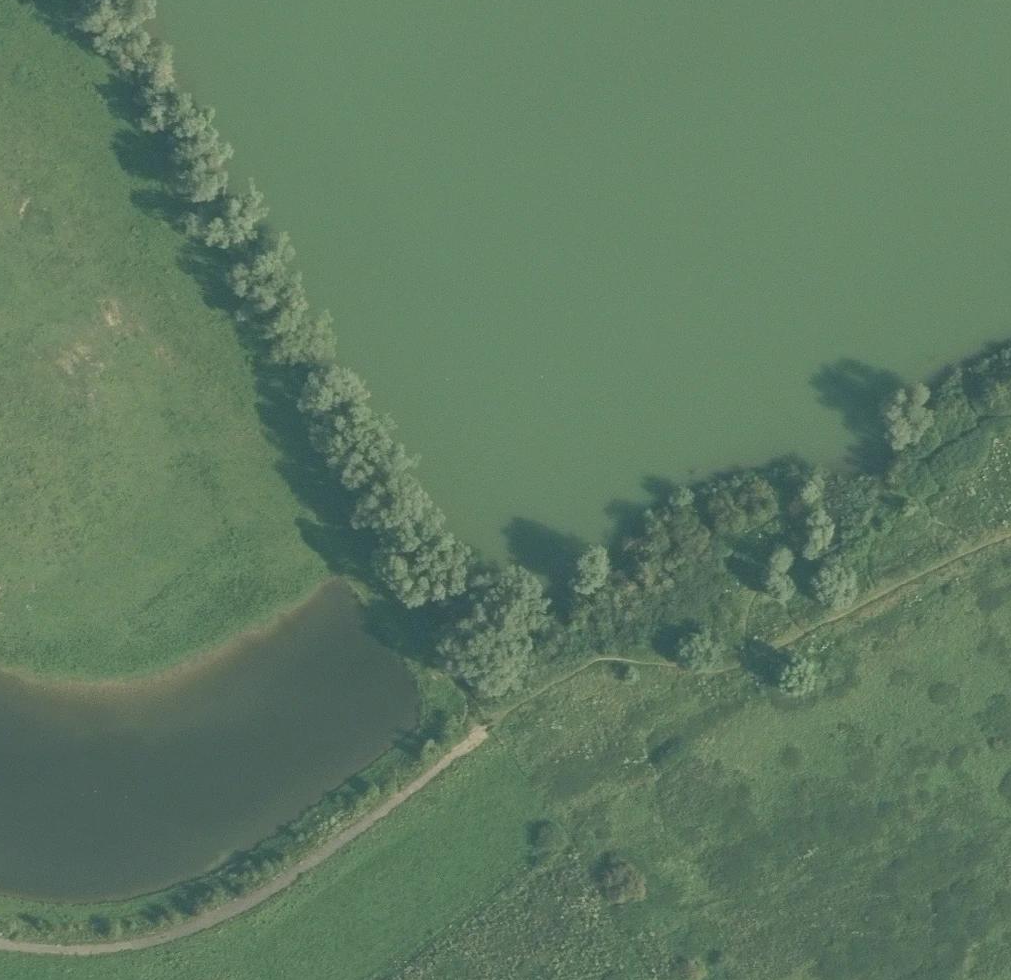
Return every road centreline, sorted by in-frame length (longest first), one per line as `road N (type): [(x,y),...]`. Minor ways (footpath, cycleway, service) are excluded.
road 1 (unclassified): [(0,943),(74,950),(141,943),(215,920),(304,866),(461,748)]

